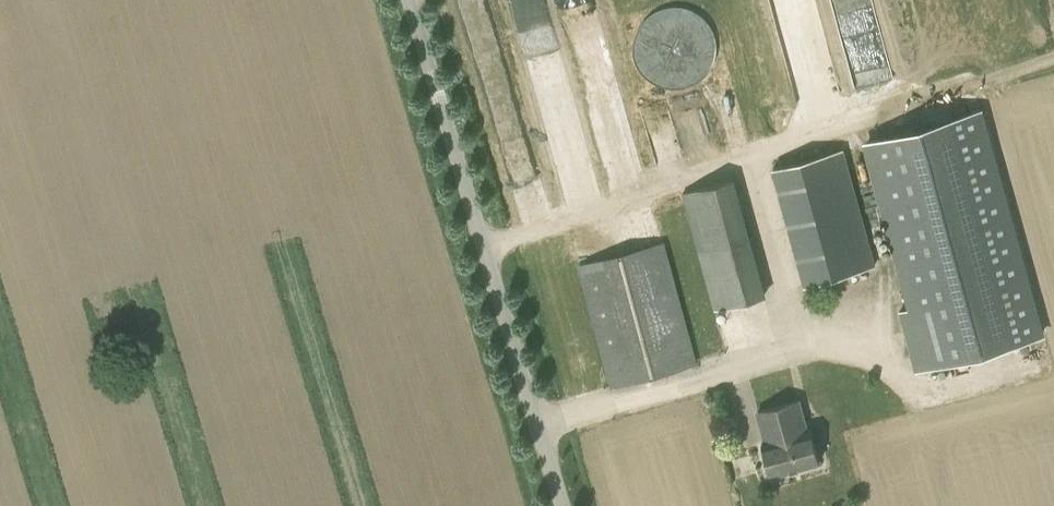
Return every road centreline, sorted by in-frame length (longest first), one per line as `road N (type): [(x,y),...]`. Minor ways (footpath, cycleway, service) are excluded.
road 1 (unclassified): [(563,505),(414,0)]

